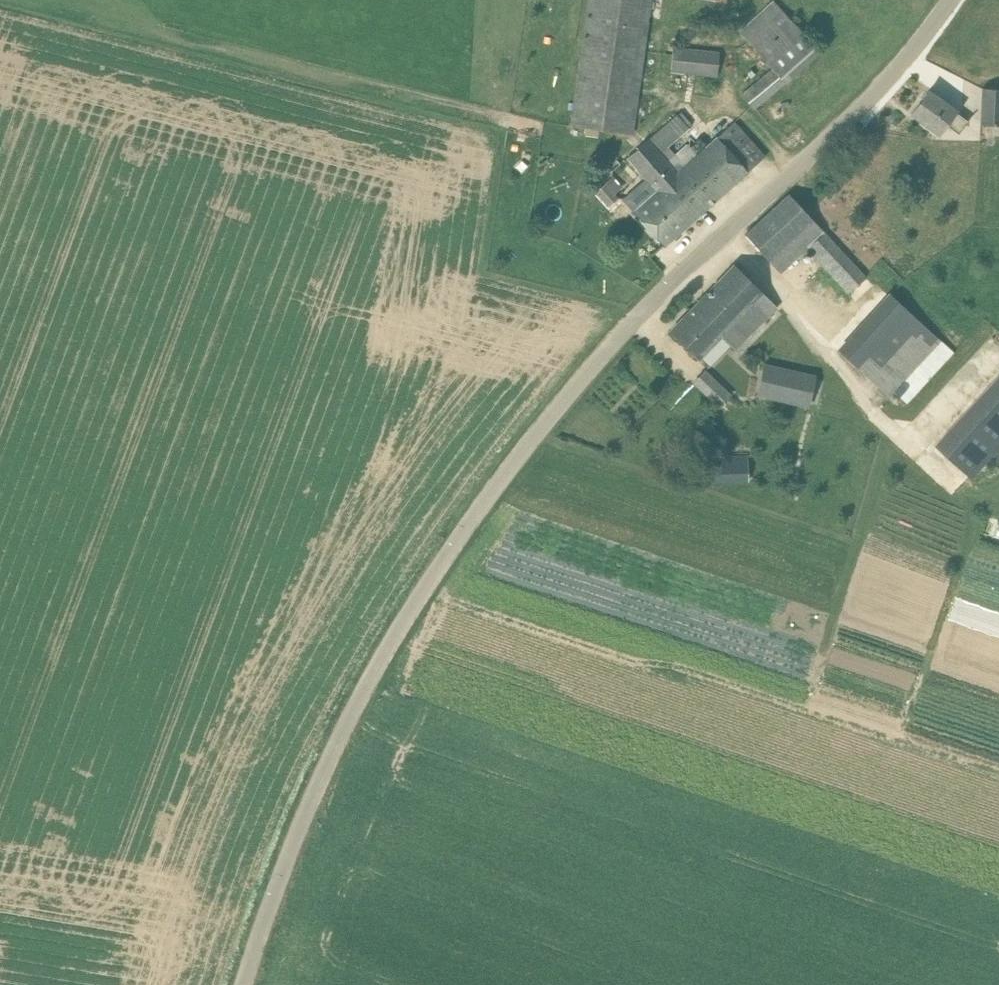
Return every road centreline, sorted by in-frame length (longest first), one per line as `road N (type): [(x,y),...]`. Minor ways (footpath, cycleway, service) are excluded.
road 1 (unclassified): [(244,984),(349,716),(400,624),(496,489),(654,298),(931,37),(955,0)]

